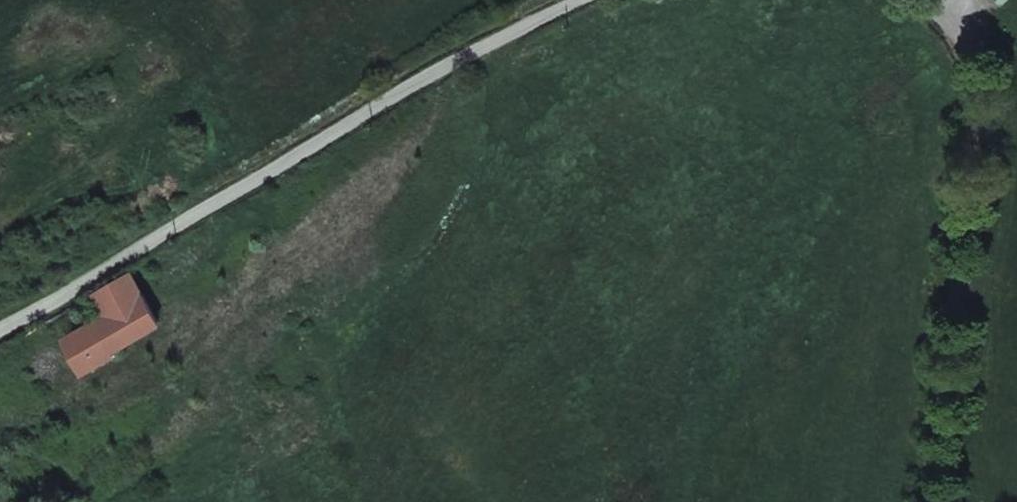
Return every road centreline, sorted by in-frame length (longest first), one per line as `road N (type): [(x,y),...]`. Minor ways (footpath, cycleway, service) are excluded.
road 1 (unclassified): [(0,324),(418,90),(598,0)]
road 2 (unclassified): [(911,0),(960,64),(966,99),(908,501)]

